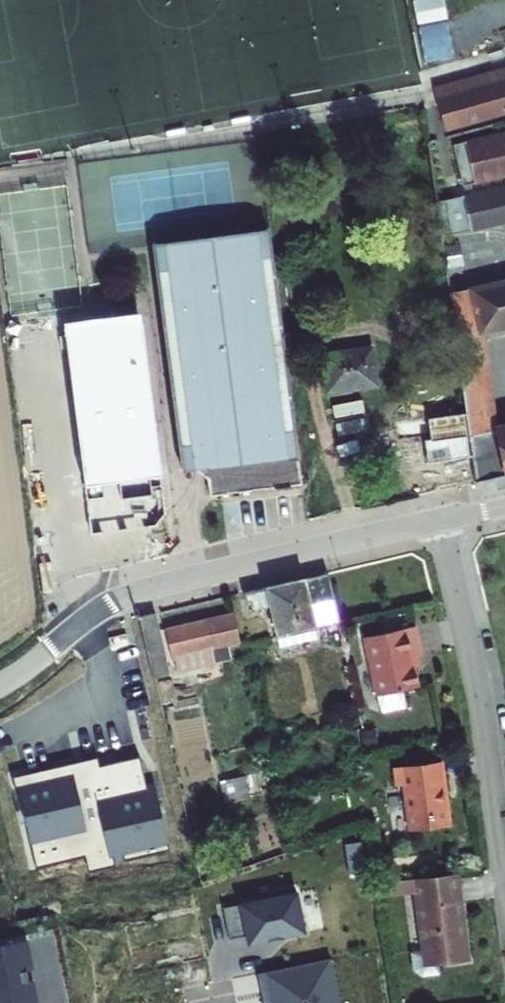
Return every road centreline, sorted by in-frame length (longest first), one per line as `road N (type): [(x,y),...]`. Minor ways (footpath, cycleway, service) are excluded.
road 1 (tertiary): [(0,687),(125,599),(439,524)]
road 2 (residential): [(504,871),(482,703),(439,524)]

